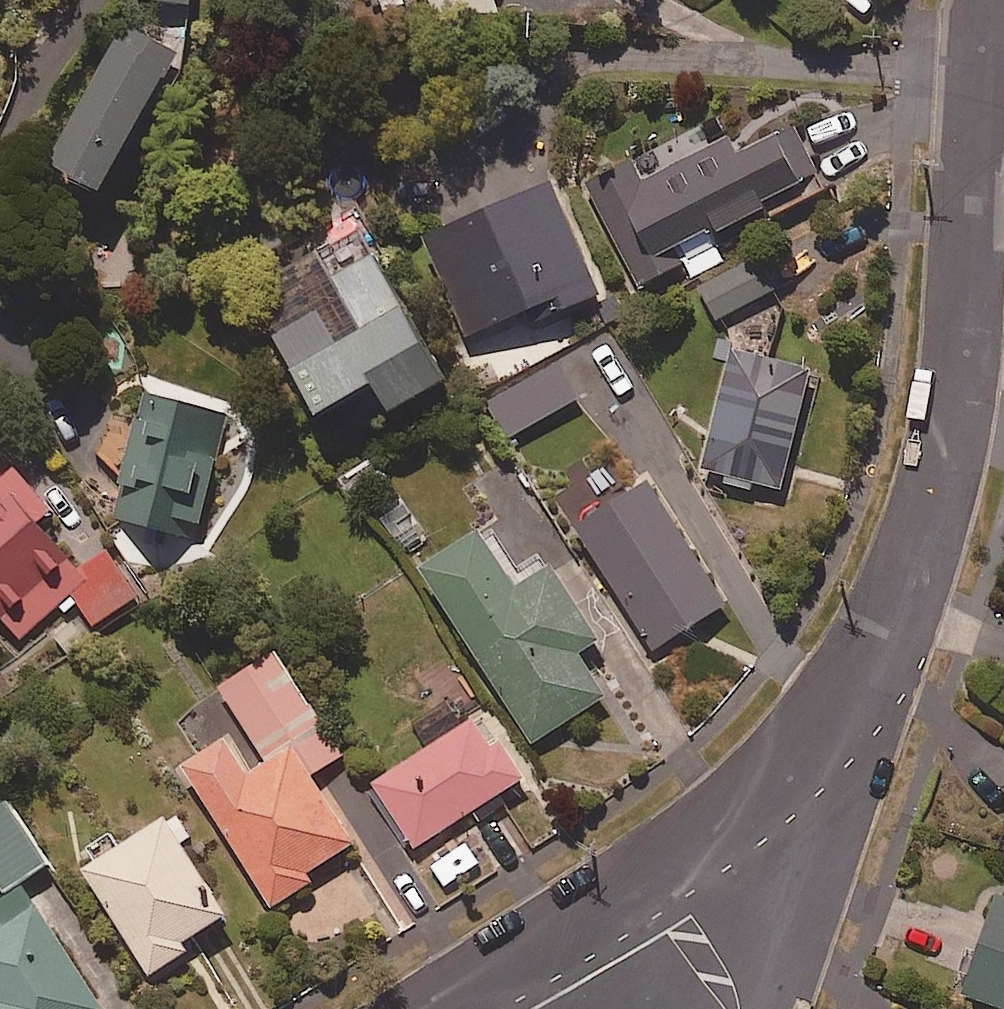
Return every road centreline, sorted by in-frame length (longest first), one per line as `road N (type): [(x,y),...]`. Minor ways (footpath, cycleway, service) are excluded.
road 1 (residential): [(985,0),(961,421),(930,531),(890,634),(850,697),(653,877)]
road 2 (residential): [(653,877),(441,1008)]
road 3 (residential): [(723,1008),(709,966),(653,877)]

